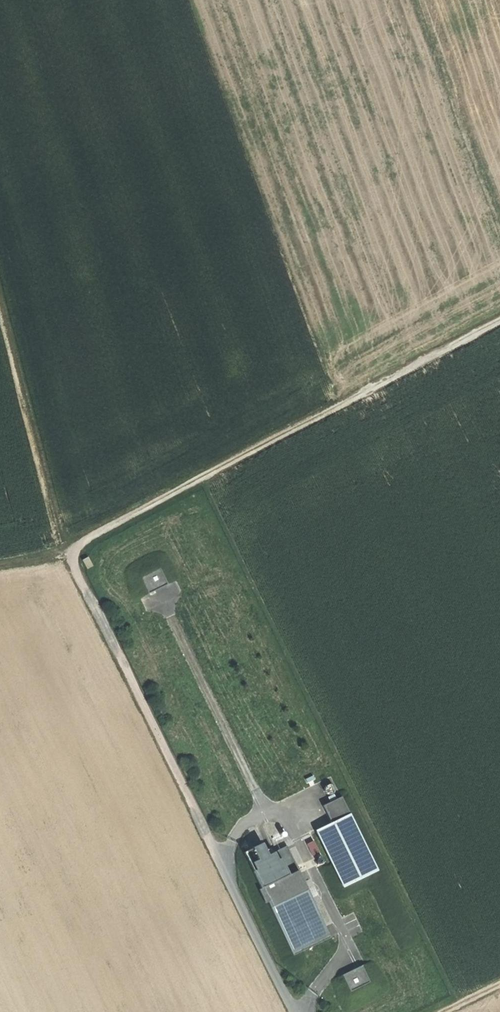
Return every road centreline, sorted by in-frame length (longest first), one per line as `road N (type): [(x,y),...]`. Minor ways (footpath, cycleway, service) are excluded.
road 1 (track): [(296,1011),(59,542),(0,310)]
road 2 (track): [(0,568),(68,553),(499,322)]

